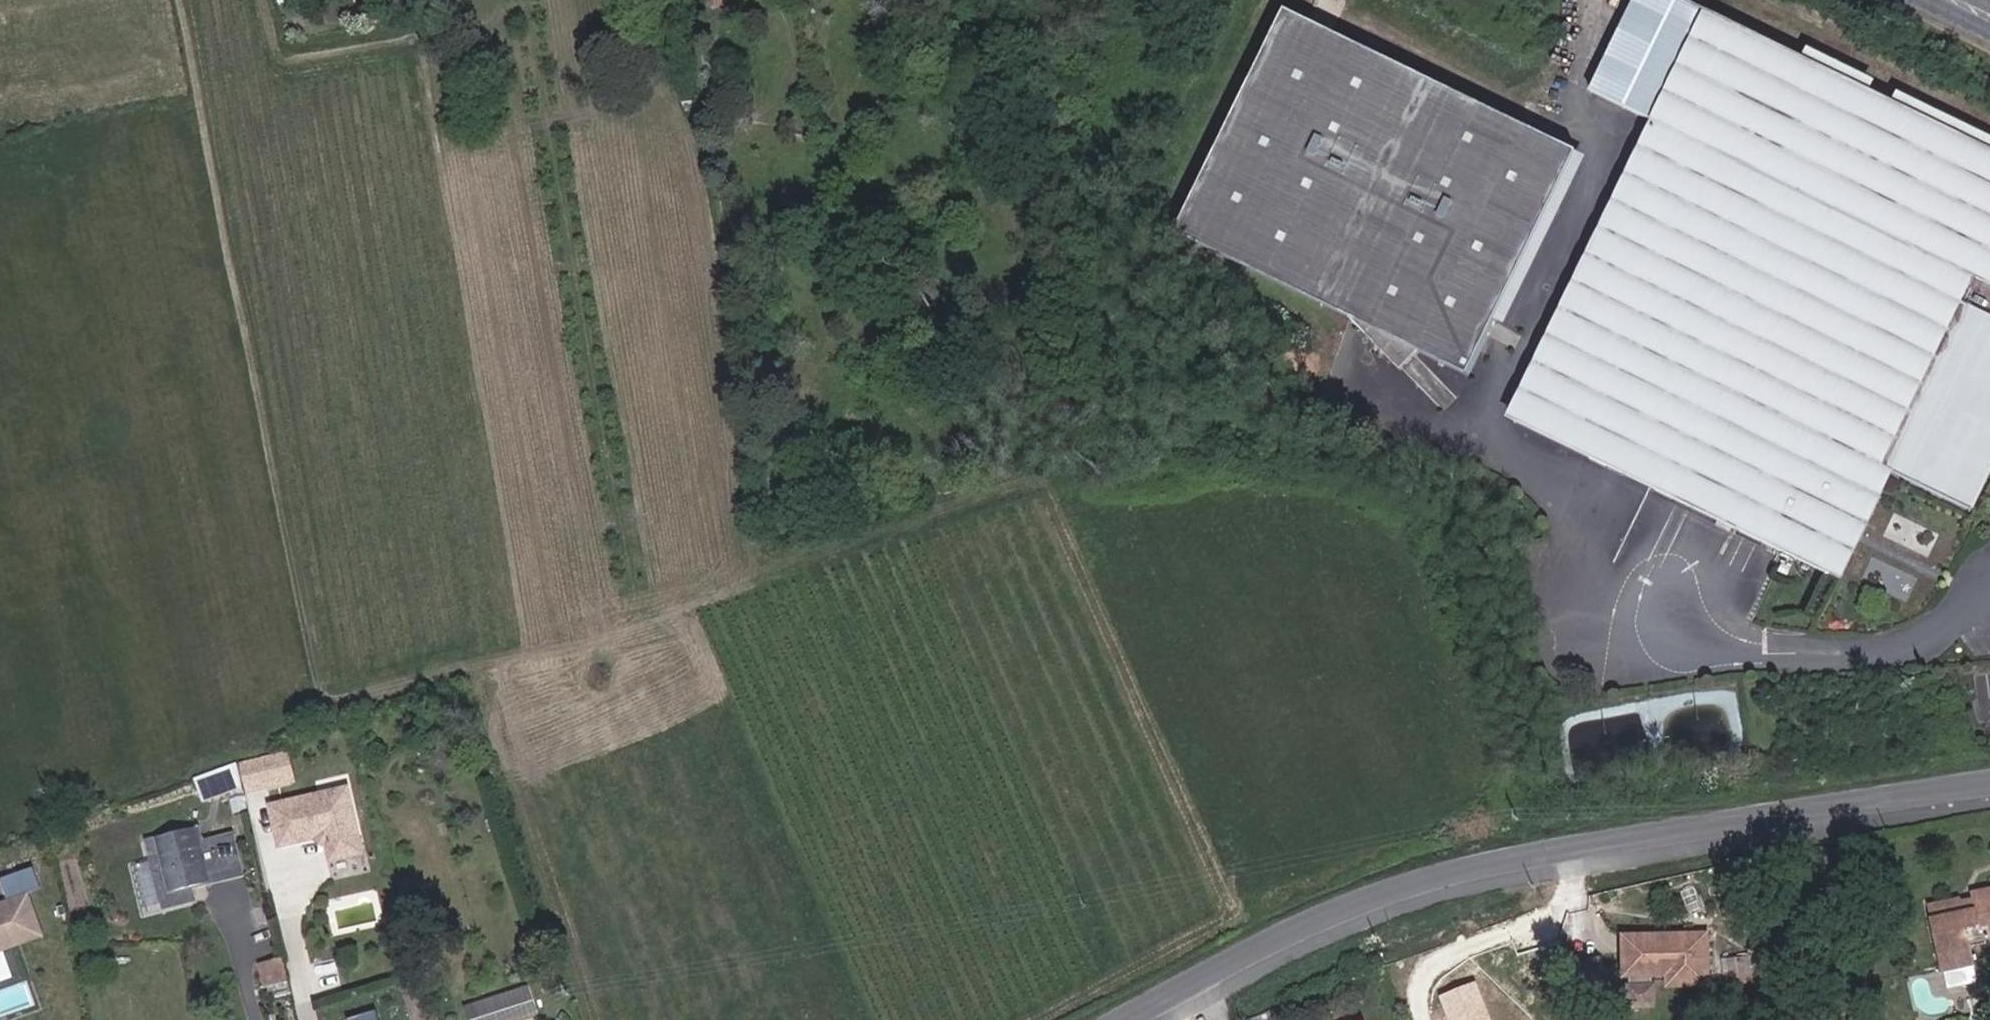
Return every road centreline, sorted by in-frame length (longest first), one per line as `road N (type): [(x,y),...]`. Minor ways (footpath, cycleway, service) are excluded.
road 1 (unclassified): [(1989,786),(1459,876),(1142,1019)]

